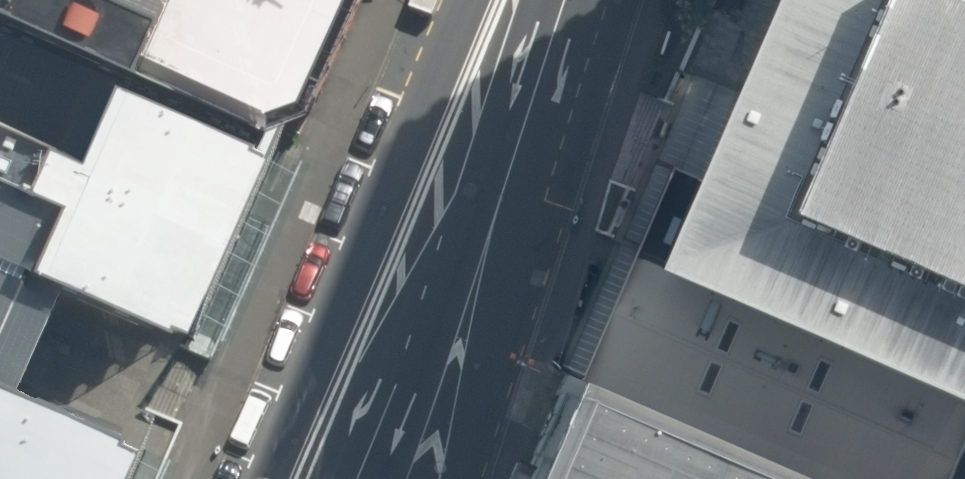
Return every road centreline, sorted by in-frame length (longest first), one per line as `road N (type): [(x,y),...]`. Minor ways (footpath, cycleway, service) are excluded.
road 1 (secondary): [(266,478),(467,0)]
road 2 (secondary): [(549,0),(361,478)]
road 3 (secondary): [(570,0),(461,478)]

